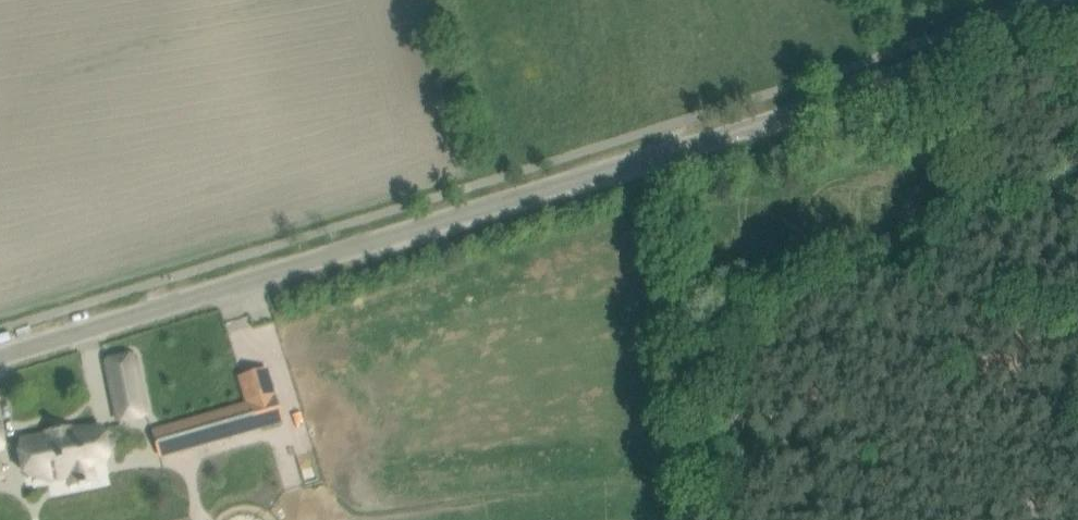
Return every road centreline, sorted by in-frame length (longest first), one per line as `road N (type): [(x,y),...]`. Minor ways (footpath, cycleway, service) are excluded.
road 1 (unclassified): [(1077,14),(676,149),(0,359)]
road 2 (track): [(717,519),(671,125)]
road 3 (track): [(1077,206),(1020,188),(998,169),(968,124),(951,30)]

